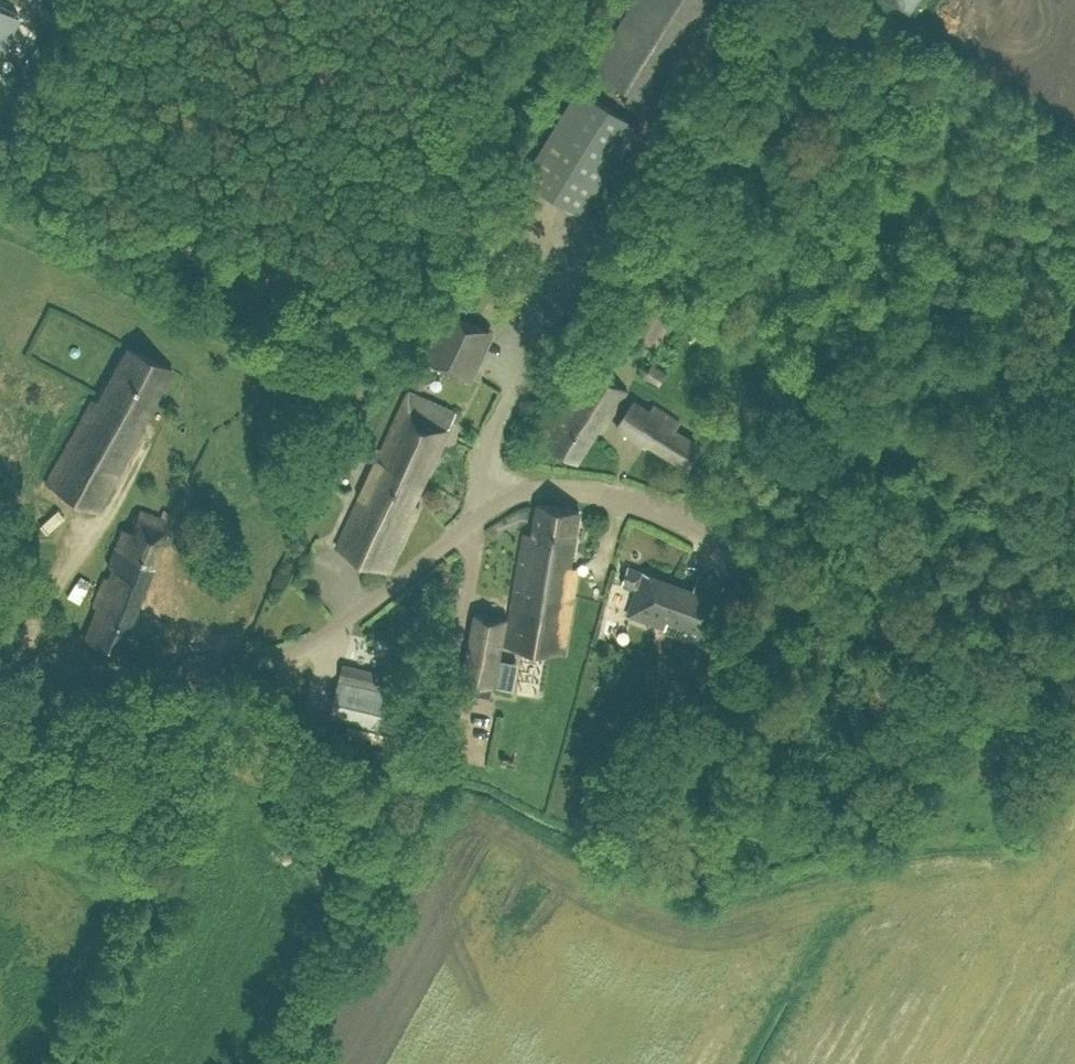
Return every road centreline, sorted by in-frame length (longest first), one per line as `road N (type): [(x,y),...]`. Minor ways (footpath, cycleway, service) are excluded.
road 1 (unclassified): [(1074,718),(952,664),(719,538),(572,488),(502,500),(323,634),(268,659),(127,675),(0,651)]

